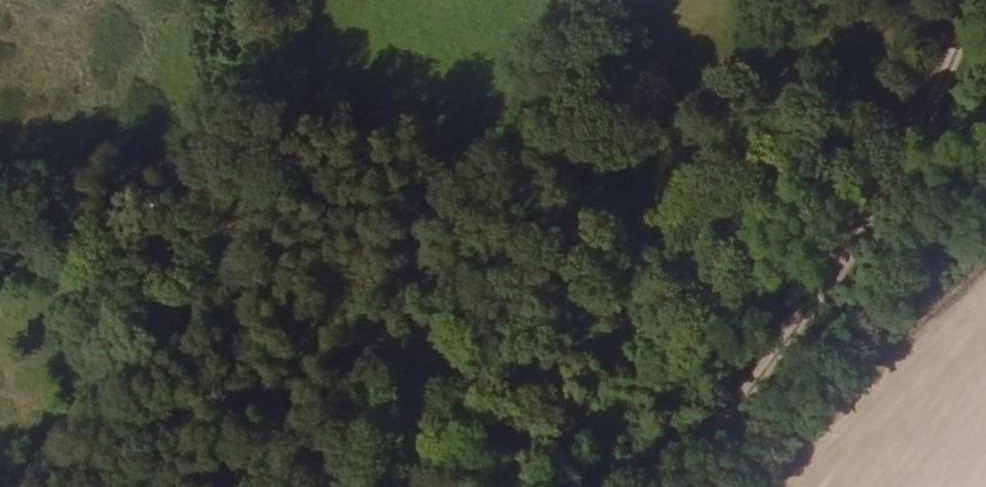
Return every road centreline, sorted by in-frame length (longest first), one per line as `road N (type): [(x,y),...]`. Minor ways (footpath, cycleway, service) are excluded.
road 1 (track): [(985,9),(854,240),(673,486)]

